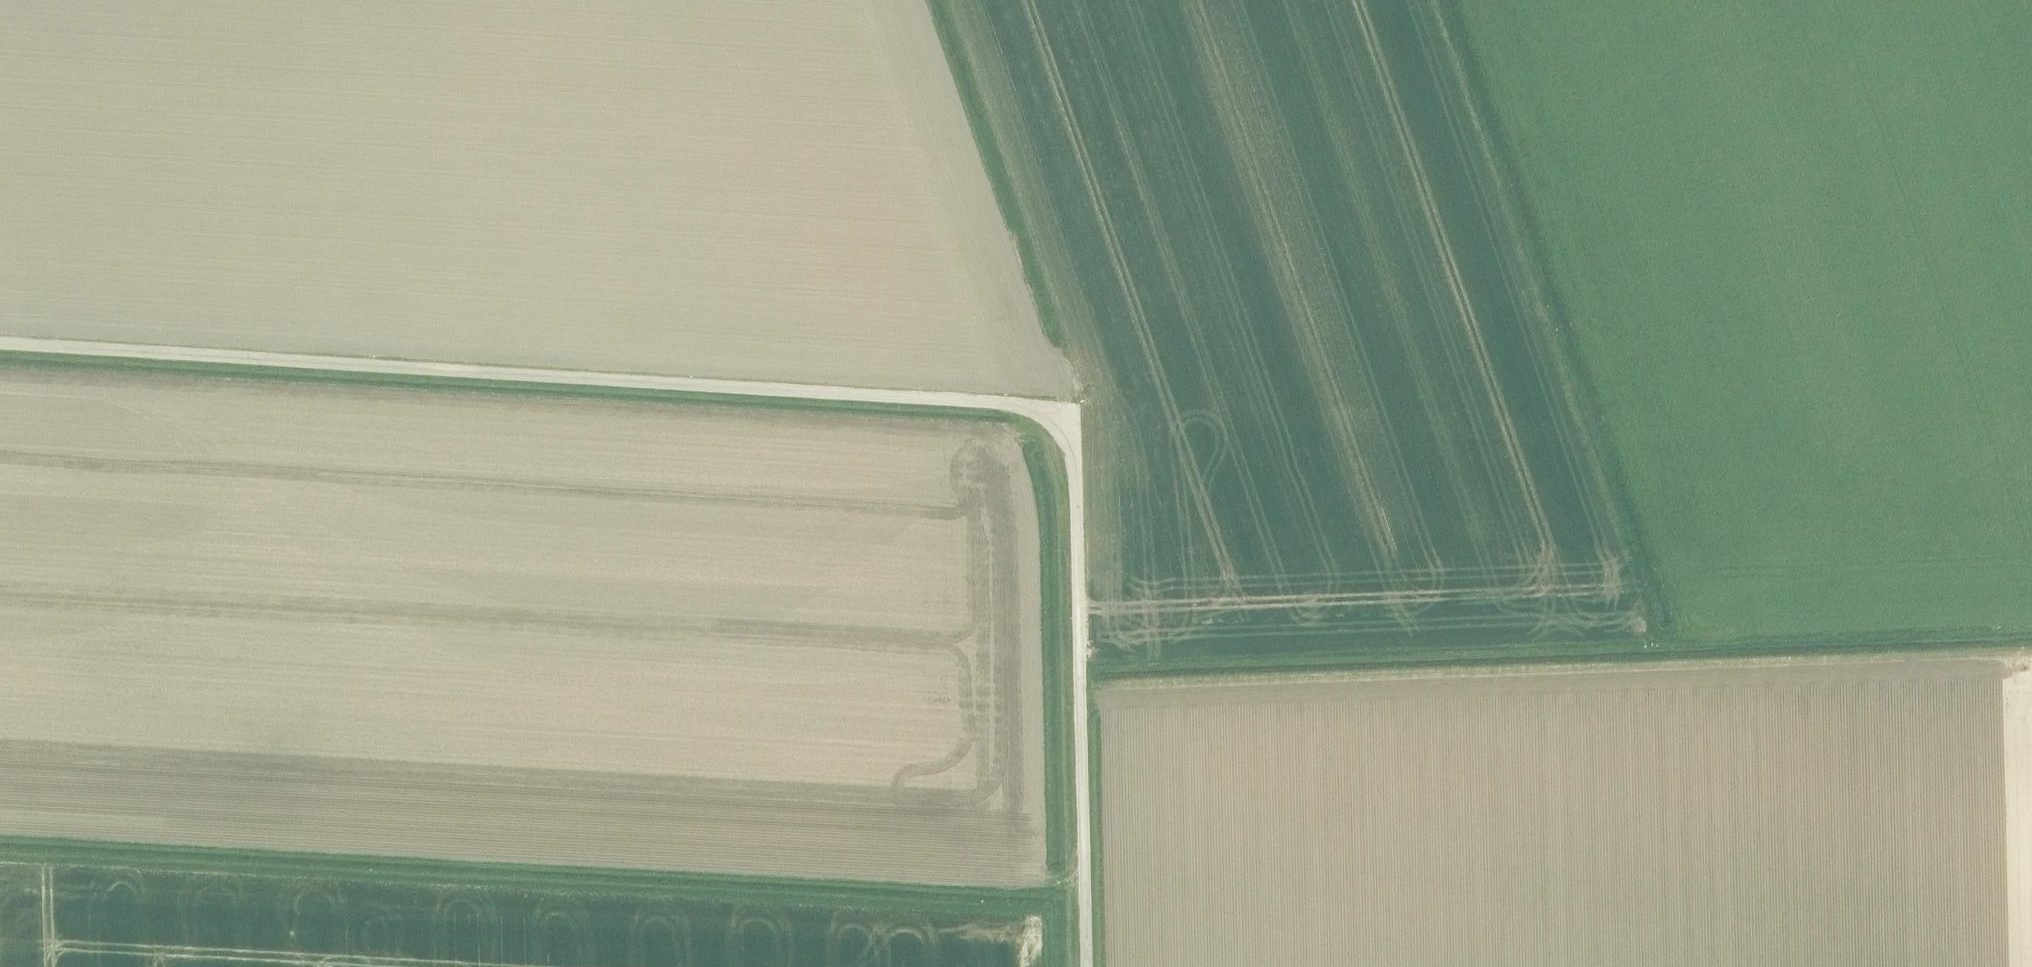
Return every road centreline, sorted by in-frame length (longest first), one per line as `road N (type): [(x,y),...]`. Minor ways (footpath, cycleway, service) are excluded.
road 1 (unclassified): [(1096,966),(1087,450),(1074,414),(1052,400),(0,333)]

